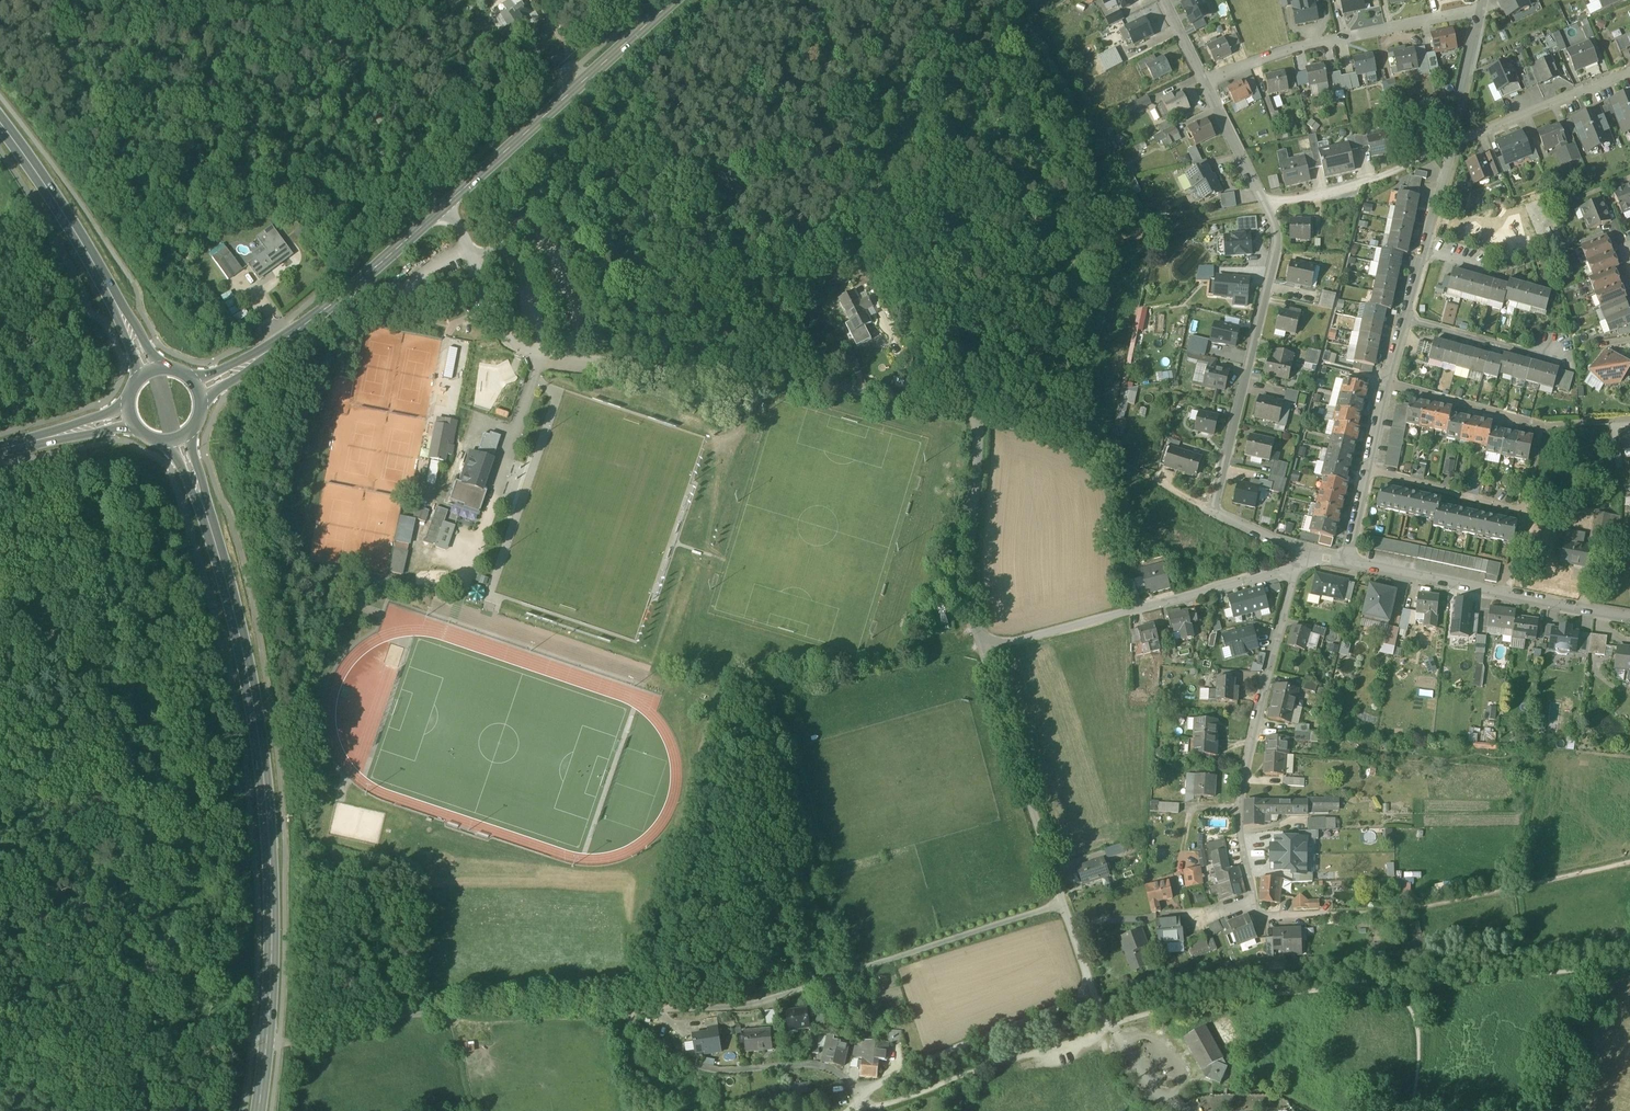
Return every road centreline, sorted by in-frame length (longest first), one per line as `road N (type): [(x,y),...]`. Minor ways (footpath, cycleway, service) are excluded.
road 1 (primary): [(260,1110),(273,955),(268,803),(236,616),(180,438)]
road 2 (residential): [(447,204),(520,349),(806,378),(980,410)]
road 3 (track): [(618,1011),(392,1016),(296,1044),(248,1039),(136,1065),(0,1060)]
road 4 (unclassified): [(618,1011),(749,1006),(1063,902)]
road 5 (residential): [(797,0),(952,322),(980,410)]
road 6 (track): [(1266,916),(1398,912),(1629,861)]
road 7 (residential): [(1300,551),(1240,796),(1252,900)]
road 8 (residential): [(981,649),(1270,572),(1300,551)]
road 9 (residential): [(1268,208),(1275,253),(1211,513)]
road 10 (secondary): [(198,388),(284,342),(447,204)]
road 11 (secondary): [(447,204),(670,0)]
road 12 (residential): [(1343,559),(1629,621)]
road 13 (primary): [(0,122),(101,273),(149,370)]
road 14 (residential): [(1207,84),(1288,49),(1479,9)]
road 15 (residential): [(981,649),(1063,902)]
road 16 (track): [(309,0),(437,213)]
road 17 (residential): [(980,410),(968,550),(981,649)]
road 18 (residential): [(1452,143),(1361,192),(1268,208)]
road 19 (residential): [(1629,72),(1452,143)]
road 20 (track): [(1092,995),(927,1063)]
road 21 (residential): [(1522,509),(1366,467)]
road 22 (residential): [(1541,426),(1387,383)]
road 23 (residential): [(1542,357),(1405,318)]
road 24 (residential): [(1207,84),(1268,208)]
road 25 (residential): [(1452,143),(1479,9)]
road 26 (residential): [(129,415),(0,449)]
road 27 (residential): [(1063,902),(1107,1022)]

